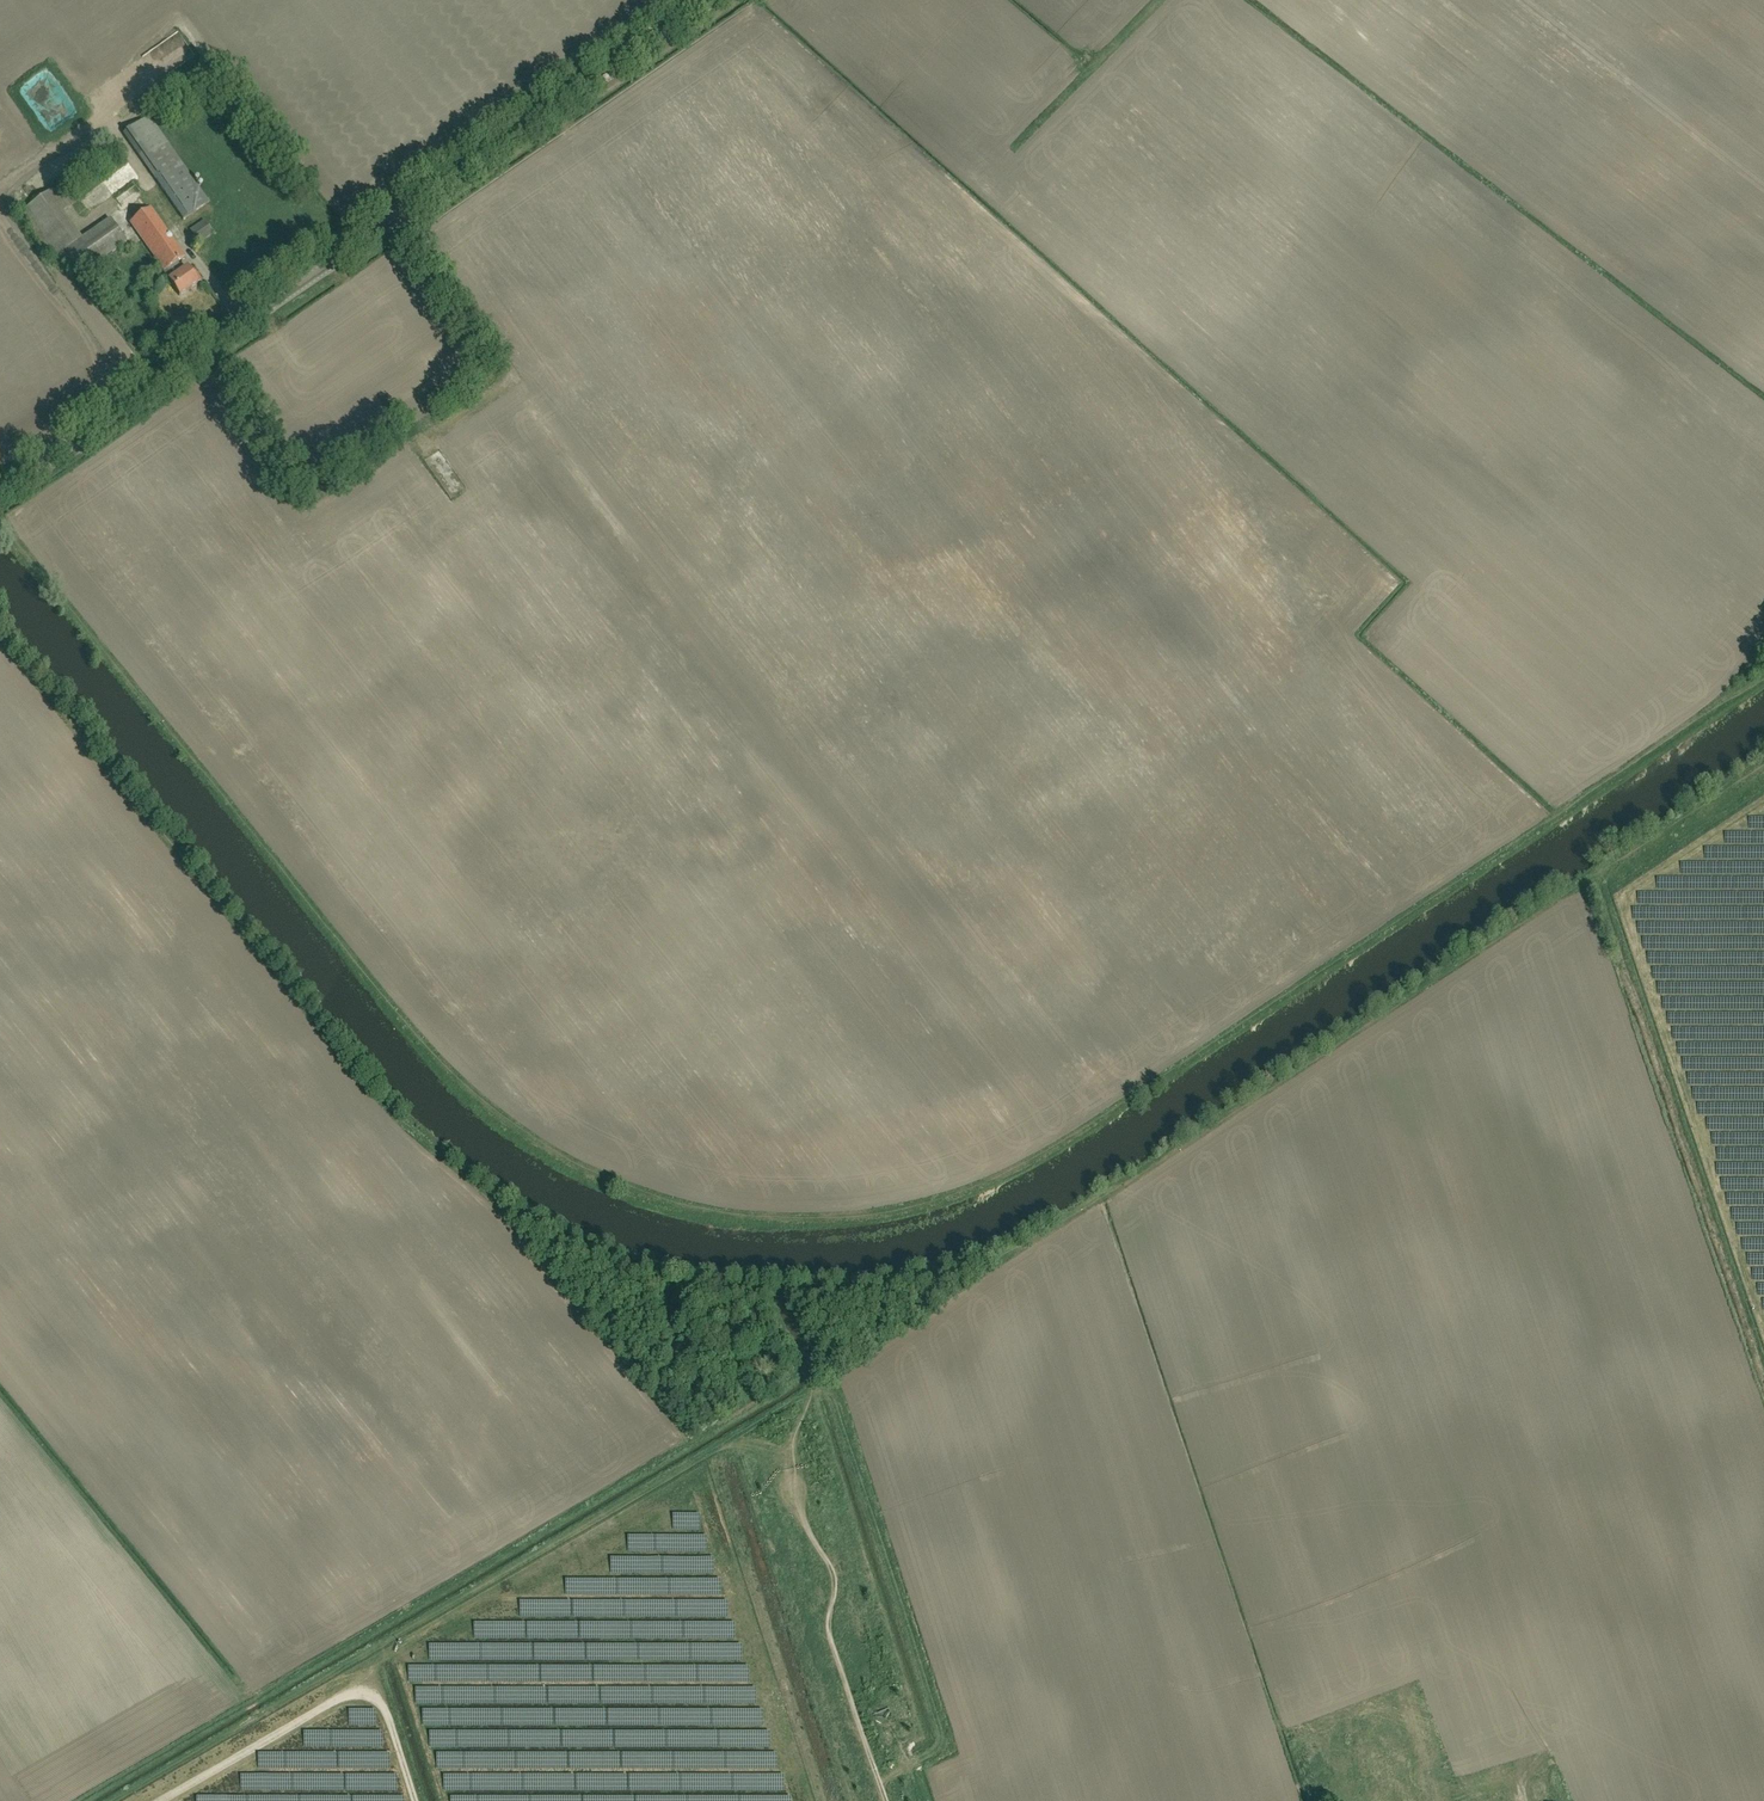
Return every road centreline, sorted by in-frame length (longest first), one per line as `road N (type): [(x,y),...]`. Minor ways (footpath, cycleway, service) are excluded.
road 1 (tertiary): [(0,490),(715,0)]
road 2 (track): [(413,1800),(378,1697),(361,1692),(159,1800)]

